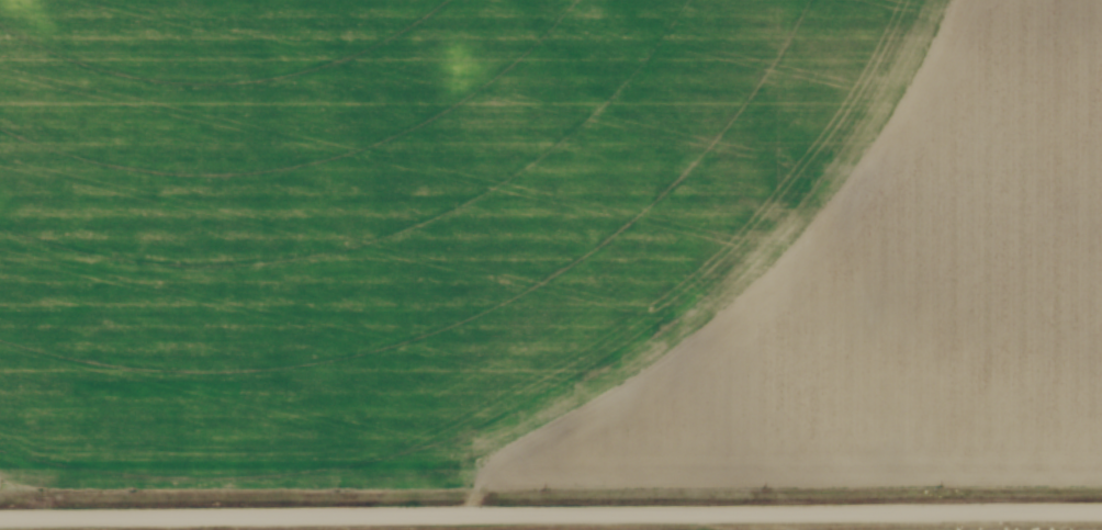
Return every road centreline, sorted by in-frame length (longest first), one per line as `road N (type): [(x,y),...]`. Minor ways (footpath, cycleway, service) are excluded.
road 1 (residential): [(0,517),(1101,512)]

